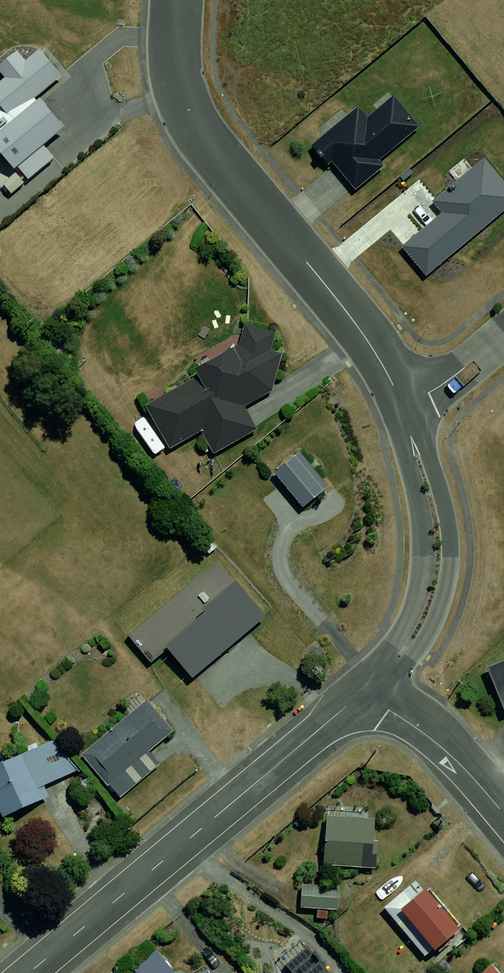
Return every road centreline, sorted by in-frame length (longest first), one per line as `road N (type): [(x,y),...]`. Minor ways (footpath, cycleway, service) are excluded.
road 1 (residential): [(399,408),(373,351),(192,120),(178,0)]
road 2 (residential): [(361,693),(28,972)]
road 3 (residential): [(399,408),(426,442),(449,527),(449,591),(426,644),(385,671)]
road 4 (residential): [(385,671),(422,585),(422,534),(401,448),(399,408)]
road 5 (residential): [(503,814),(450,754),(361,693)]
road 6 (residential): [(399,408),(503,336)]

